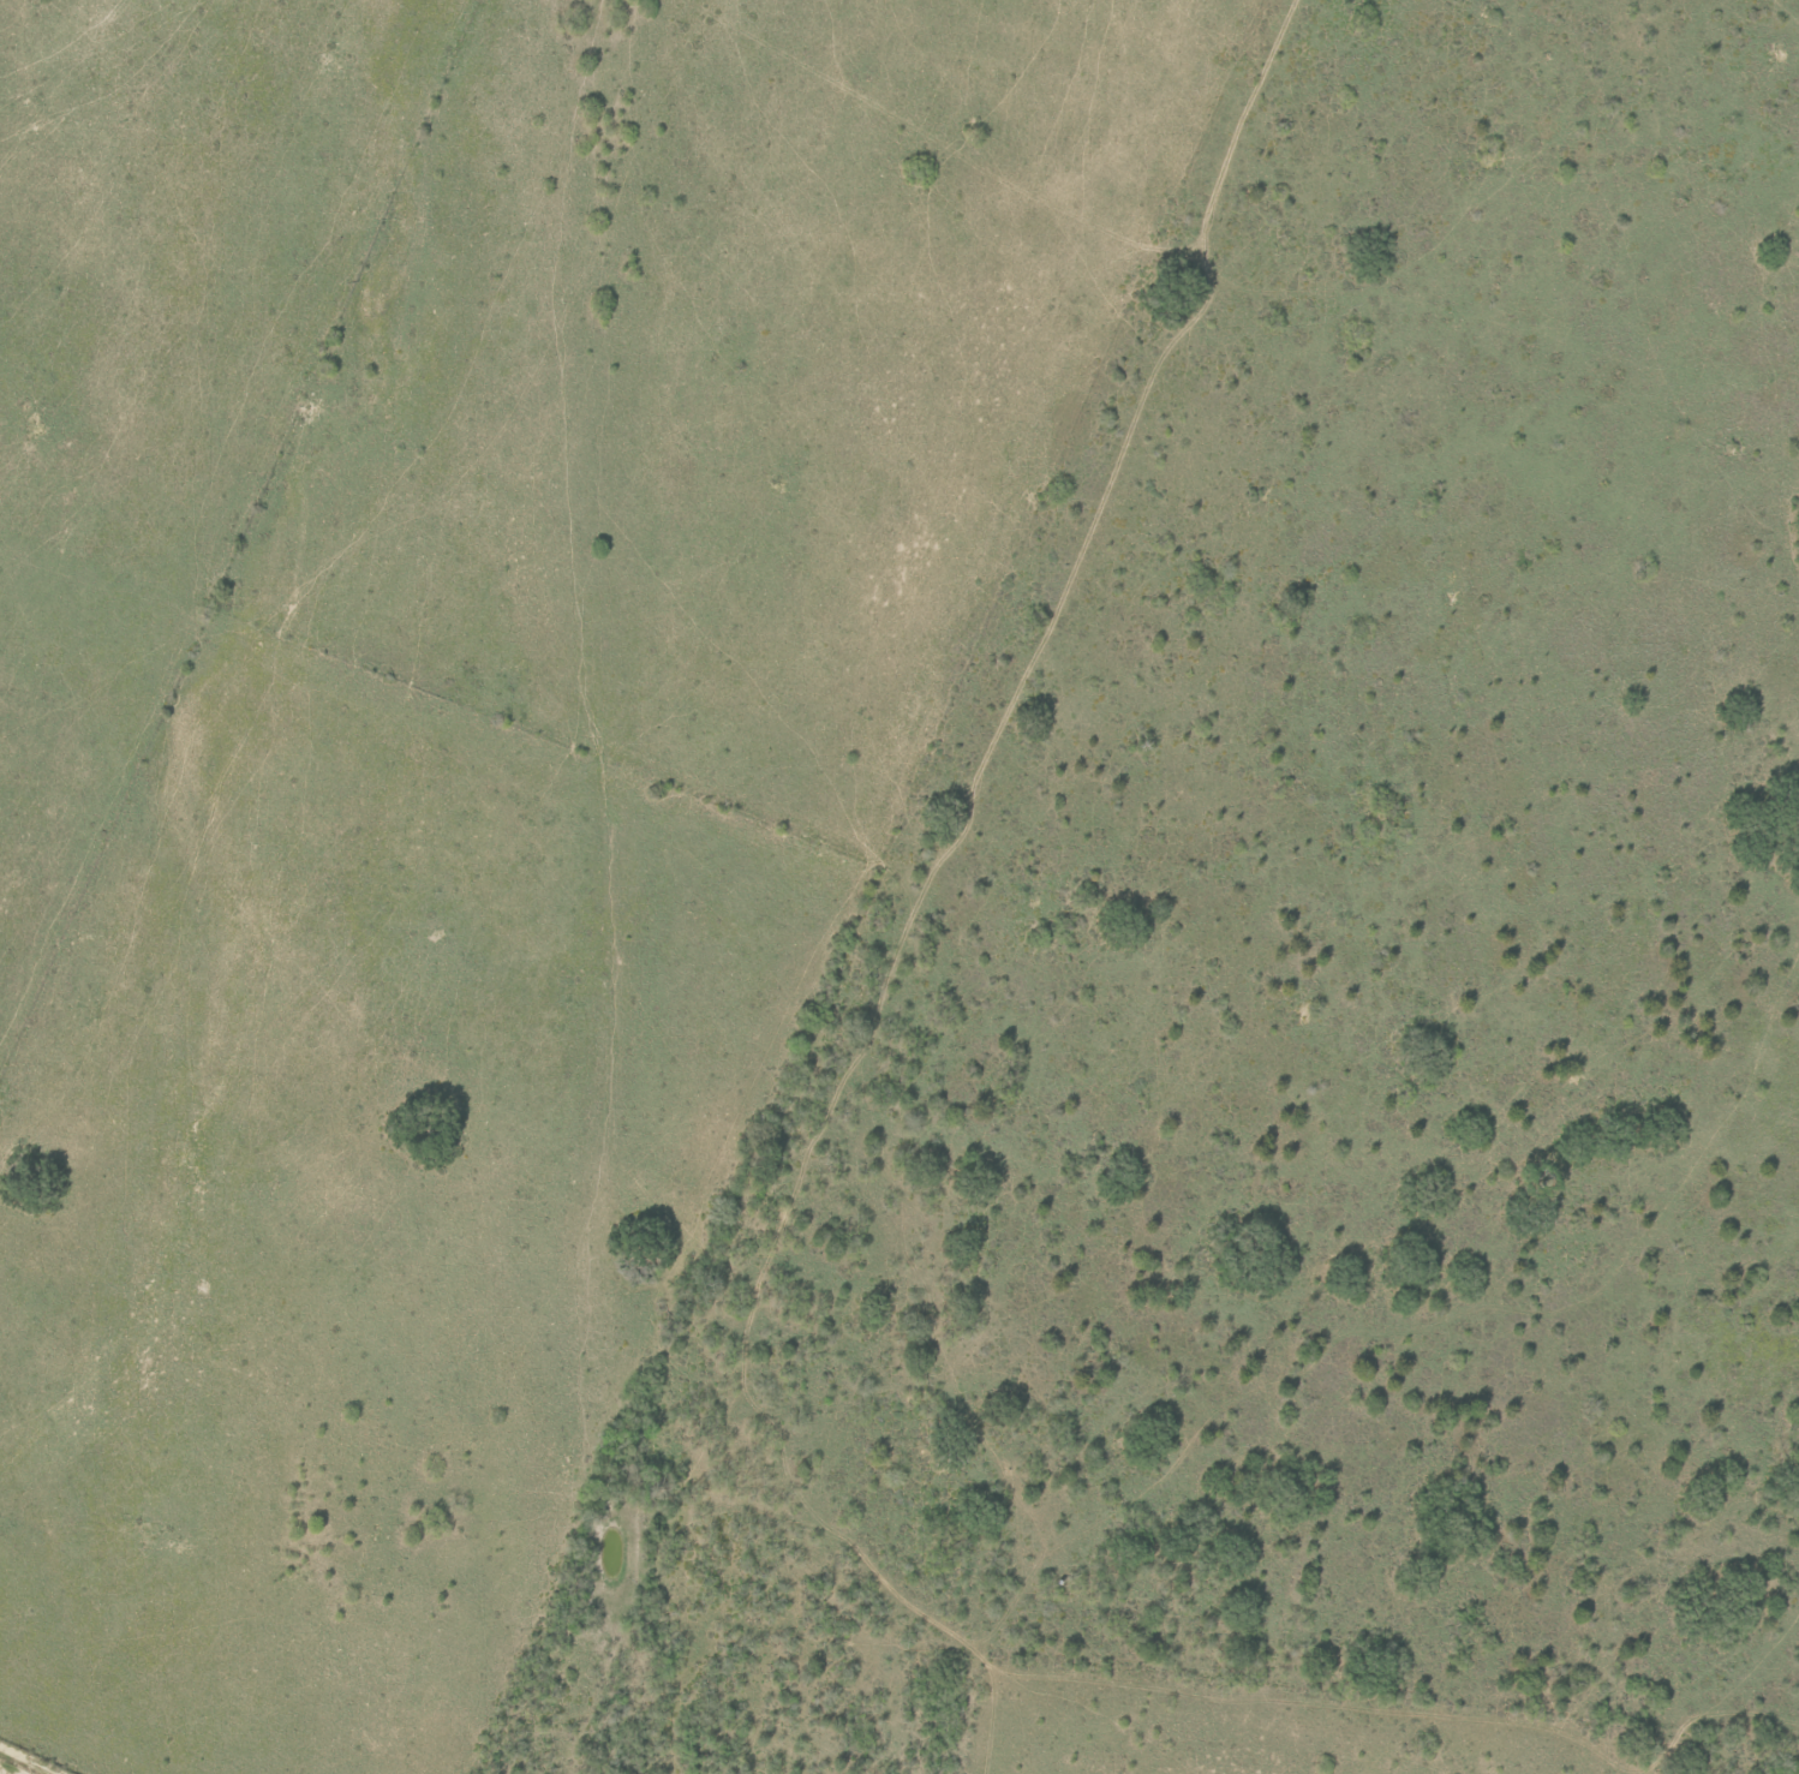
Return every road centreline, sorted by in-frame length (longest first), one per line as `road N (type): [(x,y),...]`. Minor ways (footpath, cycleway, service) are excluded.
road 1 (residential): [(1445,691),(1736,0)]

